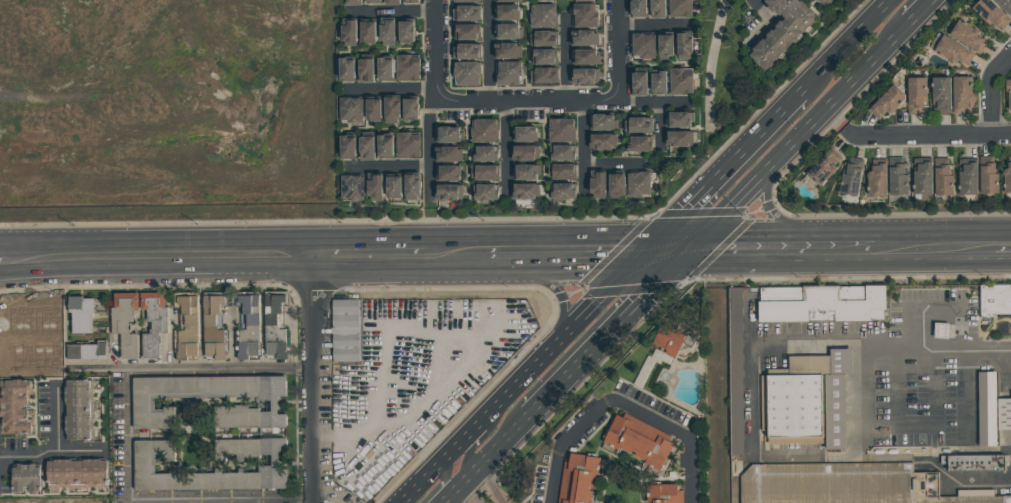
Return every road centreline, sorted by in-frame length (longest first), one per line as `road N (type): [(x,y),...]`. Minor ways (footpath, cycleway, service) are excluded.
road 1 (primary): [(694,249),(910,24)]
road 2 (secondary): [(422,256),(694,249)]
road 3 (residential): [(435,103),(683,102)]
road 4 (residential): [(312,256),(313,502)]
road 5 (primary): [(529,418),(694,249)]
road 6 (primary): [(804,89),(649,248)]
road 7 (secondary): [(9,260),(214,256)]
road 8 (primary): [(422,256),(552,289),(564,304),(554,349)]
road 9 (residential): [(438,0),(431,194)]
road 10 (residential): [(845,129),(858,138),(1010,135)]
road 11 (primary): [(875,250),(778,217),(768,193),(774,163)]
road 12 (residential): [(691,502),(691,440),(611,401)]
road 13 (primary): [(649,248),(554,349)]
road 14 (primary): [(891,0),(804,89)]
road 15 (residential): [(552,502),(560,456),(611,401)]
road 16 (tertiary): [(875,250),(995,250)]

